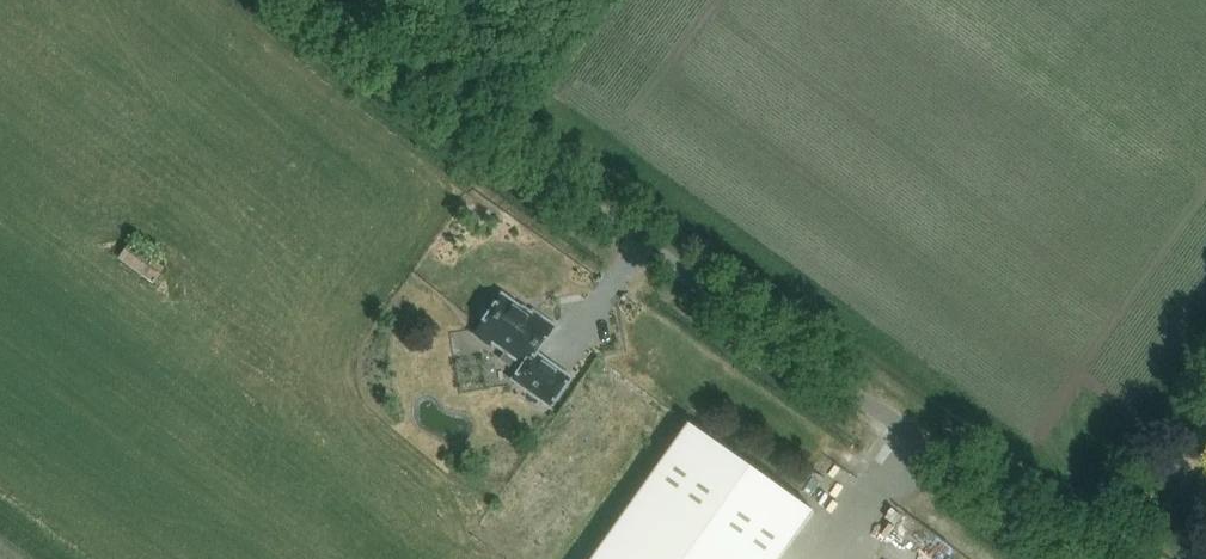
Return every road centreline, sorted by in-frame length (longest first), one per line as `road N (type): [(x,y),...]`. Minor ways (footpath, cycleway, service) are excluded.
road 1 (unclassified): [(1087,558),(544,178),(310,0)]

